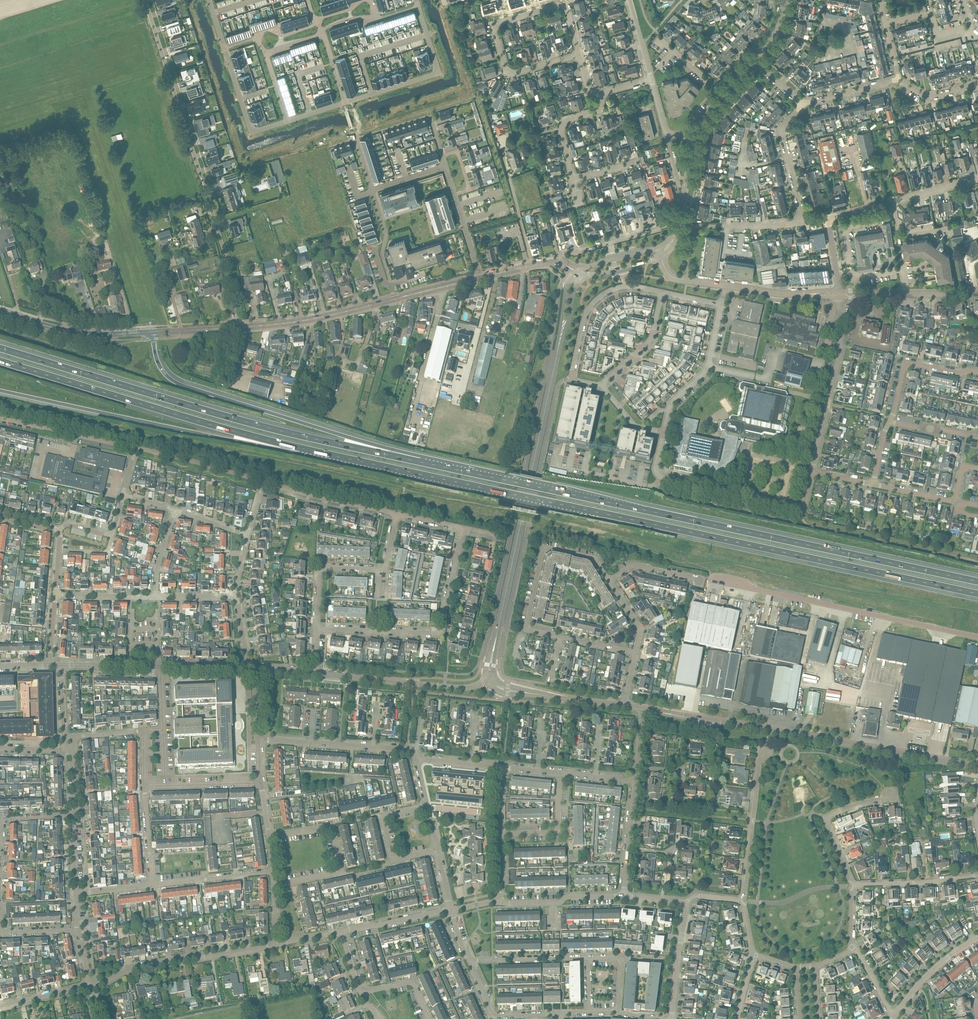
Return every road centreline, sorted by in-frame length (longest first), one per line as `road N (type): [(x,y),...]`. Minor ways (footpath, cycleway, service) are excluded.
road 1 (motorway): [(301,448),(977,595)]
road 2 (track): [(210,447),(860,593)]
road 3 (motorway): [(977,581),(419,461)]
road 4 (motorway): [(419,461),(220,414),(0,347)]
road 5 (residential): [(145,0),(225,255),(235,327)]
road 6 (tertiary): [(643,707),(977,766)]
road 7 (tertiary): [(493,679),(556,355)]
road 8 (motorway): [(419,461),(177,383),(159,364),(151,331)]
road 9 (motorway): [(0,361),(301,448)]
road 10 (motorway): [(0,390),(301,448)]
road 11 (residential): [(711,580),(977,637)]
road 12 (residential): [(317,629),(439,632),(463,527)]
road 13 (residential): [(665,434),(657,468),(664,476),(802,507),(812,470)]
road 14 (residential): [(560,637),(527,630),(543,548),(590,557),(609,580)]
road 15 (unclassified): [(90,985),(134,967),(277,945)]
road 16 (residential): [(662,292),(626,286),(591,306),(571,377),(602,386)]
road 17 (residential): [(812,470),(841,346),(839,294)]
road 18 (unclassified): [(316,673),(464,688),(493,679)]
road 19 (residential): [(512,73),(496,23),(565,5),(579,55)]
road 20 (residential): [(274,886),(339,865),(331,828),(269,837)]
road 21 (residential): [(345,102),(437,71),(418,6)]
road 22 (tertiary): [(235,327),(395,299)]
road 23 (secondary): [(151,331),(82,333),(0,311)]
road 24 (residential): [(744,901),(765,753)]
road 25 (residential): [(721,305),(708,367),(672,402),(665,434)]
road 26 (residential): [(398,514),(263,481)]
road 27 (residential): [(890,794),(827,818),(852,885)]
road 28 (residential): [(135,449),(0,418)]
road 29 (tertiary): [(839,294),(977,289)]
road 30 (residential): [(889,422),(905,363),(977,372)]
road 31 (residential): [(263,481),(135,449)]
road 32 (residential): [(803,223),(781,135),(802,104)]
road 33 (residential): [(437,850),(393,857),(384,822),(427,806)]
road 34 (residential): [(559,1014),(494,1015),(468,960)]
road 35 (residential): [(852,885),(977,875)]
road 36 (residential): [(803,223),(678,226)]
road 37 (unclassified): [(500,901),(624,895)]
road 38 (residential): [(152,885),(274,871)]
road 39 (residential): [(224,48),(250,129),(286,121)]

